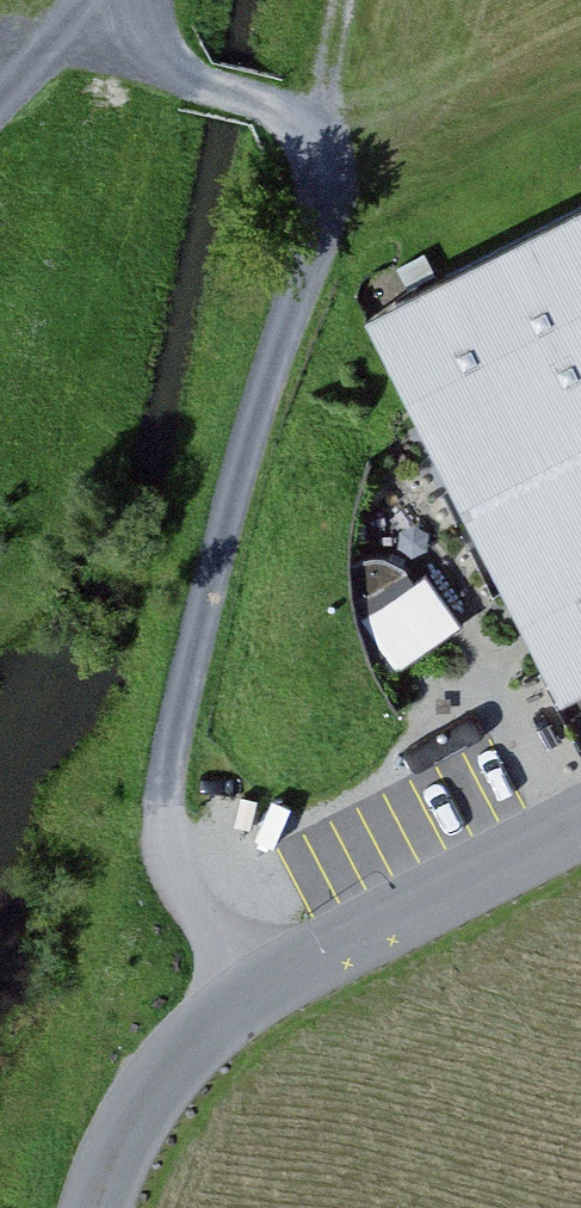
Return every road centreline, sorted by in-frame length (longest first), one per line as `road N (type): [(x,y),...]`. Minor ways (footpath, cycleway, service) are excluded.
road 1 (track): [(157,0),(163,26),(202,81),(281,102),(321,131),(337,185),(219,570),(168,824),(188,894),(259,992)]
road 2 (unclassified): [(580,826),(259,992),(173,1069),(112,1174),(105,1207)]
road 3 (track): [(98,0),(0,98)]
road 4 (track): [(351,0),(321,131)]

